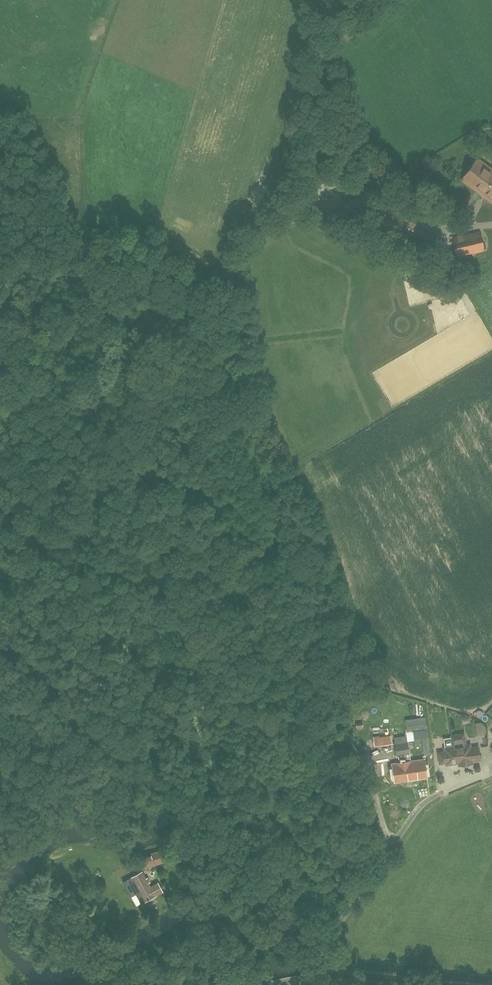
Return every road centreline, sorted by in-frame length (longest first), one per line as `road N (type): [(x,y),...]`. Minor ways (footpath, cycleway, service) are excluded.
road 1 (track): [(75,225),(79,106),(114,0)]
road 2 (unclassified): [(279,984),(364,975),(446,984)]

